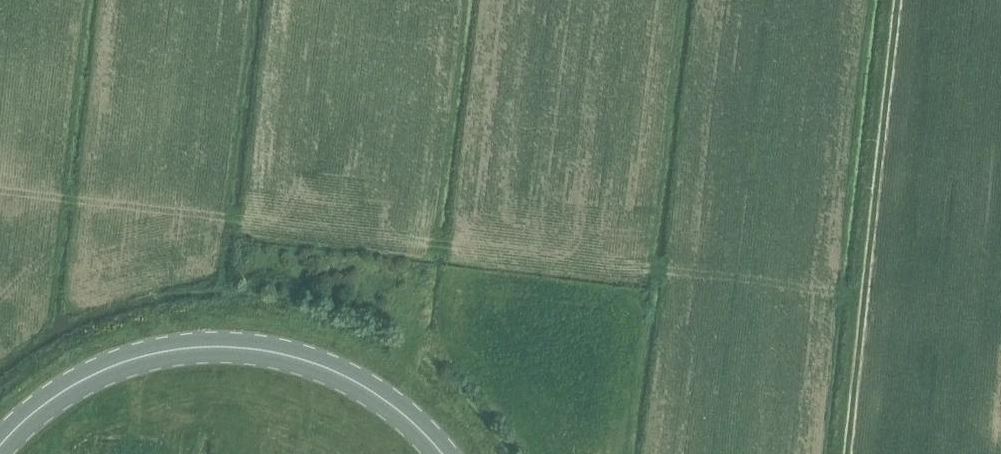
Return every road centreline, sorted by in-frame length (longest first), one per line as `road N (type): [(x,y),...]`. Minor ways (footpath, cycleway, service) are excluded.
road 1 (tertiary): [(0,446),(86,377),(129,360),(216,346),(265,348),(353,378),(445,453)]
road 2 (track): [(858,453),(905,0)]

